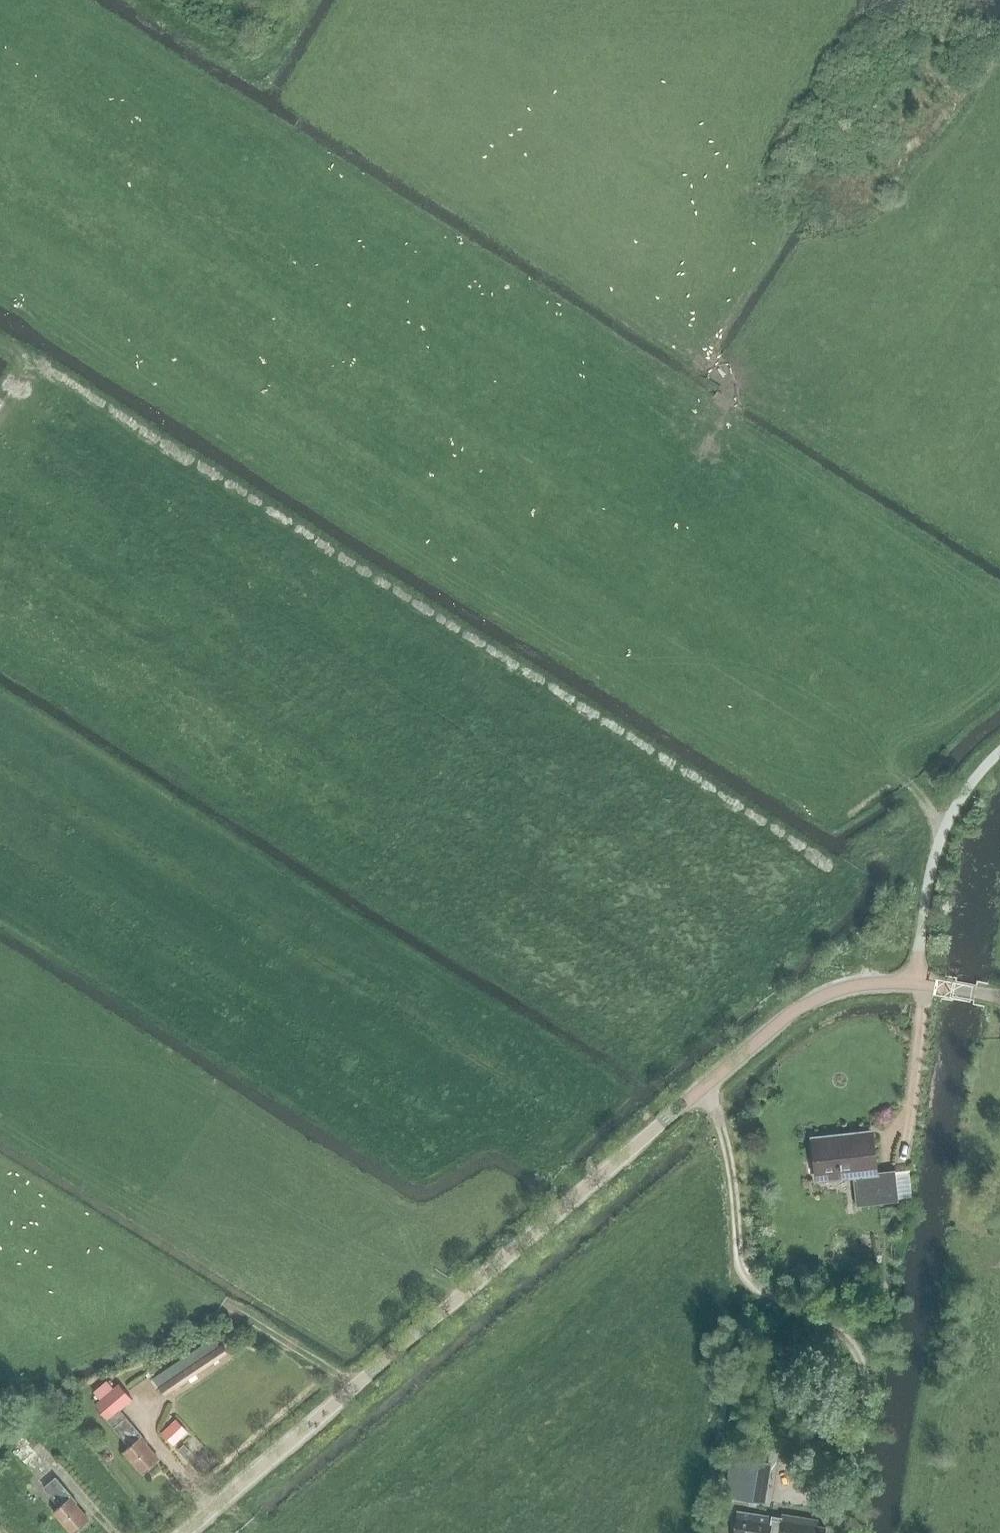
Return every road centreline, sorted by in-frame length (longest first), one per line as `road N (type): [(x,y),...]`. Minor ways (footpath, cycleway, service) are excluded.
road 1 (tertiary): [(198,1532),(811,1002),(859,984),(910,981),(999,995)]

